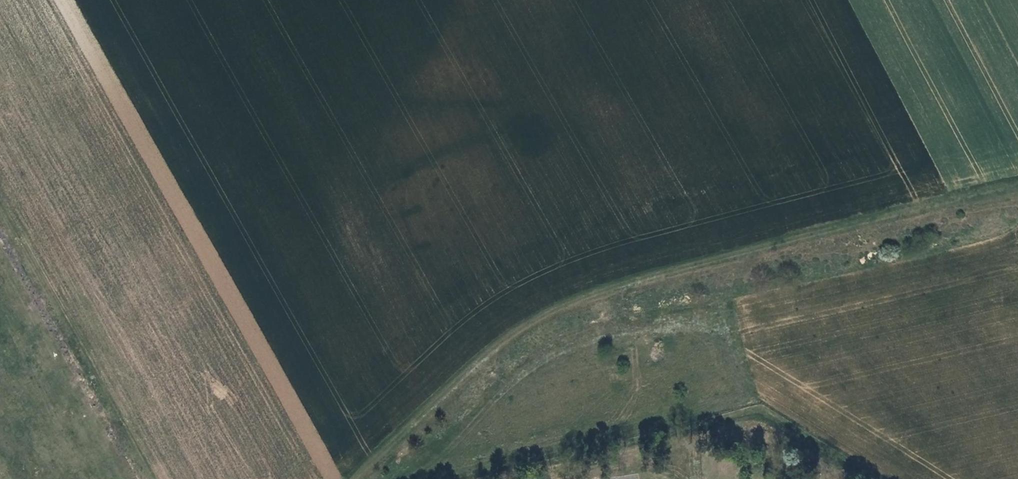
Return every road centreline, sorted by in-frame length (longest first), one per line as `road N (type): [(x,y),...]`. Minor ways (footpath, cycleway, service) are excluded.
road 1 (track): [(150,478),(0,212)]

